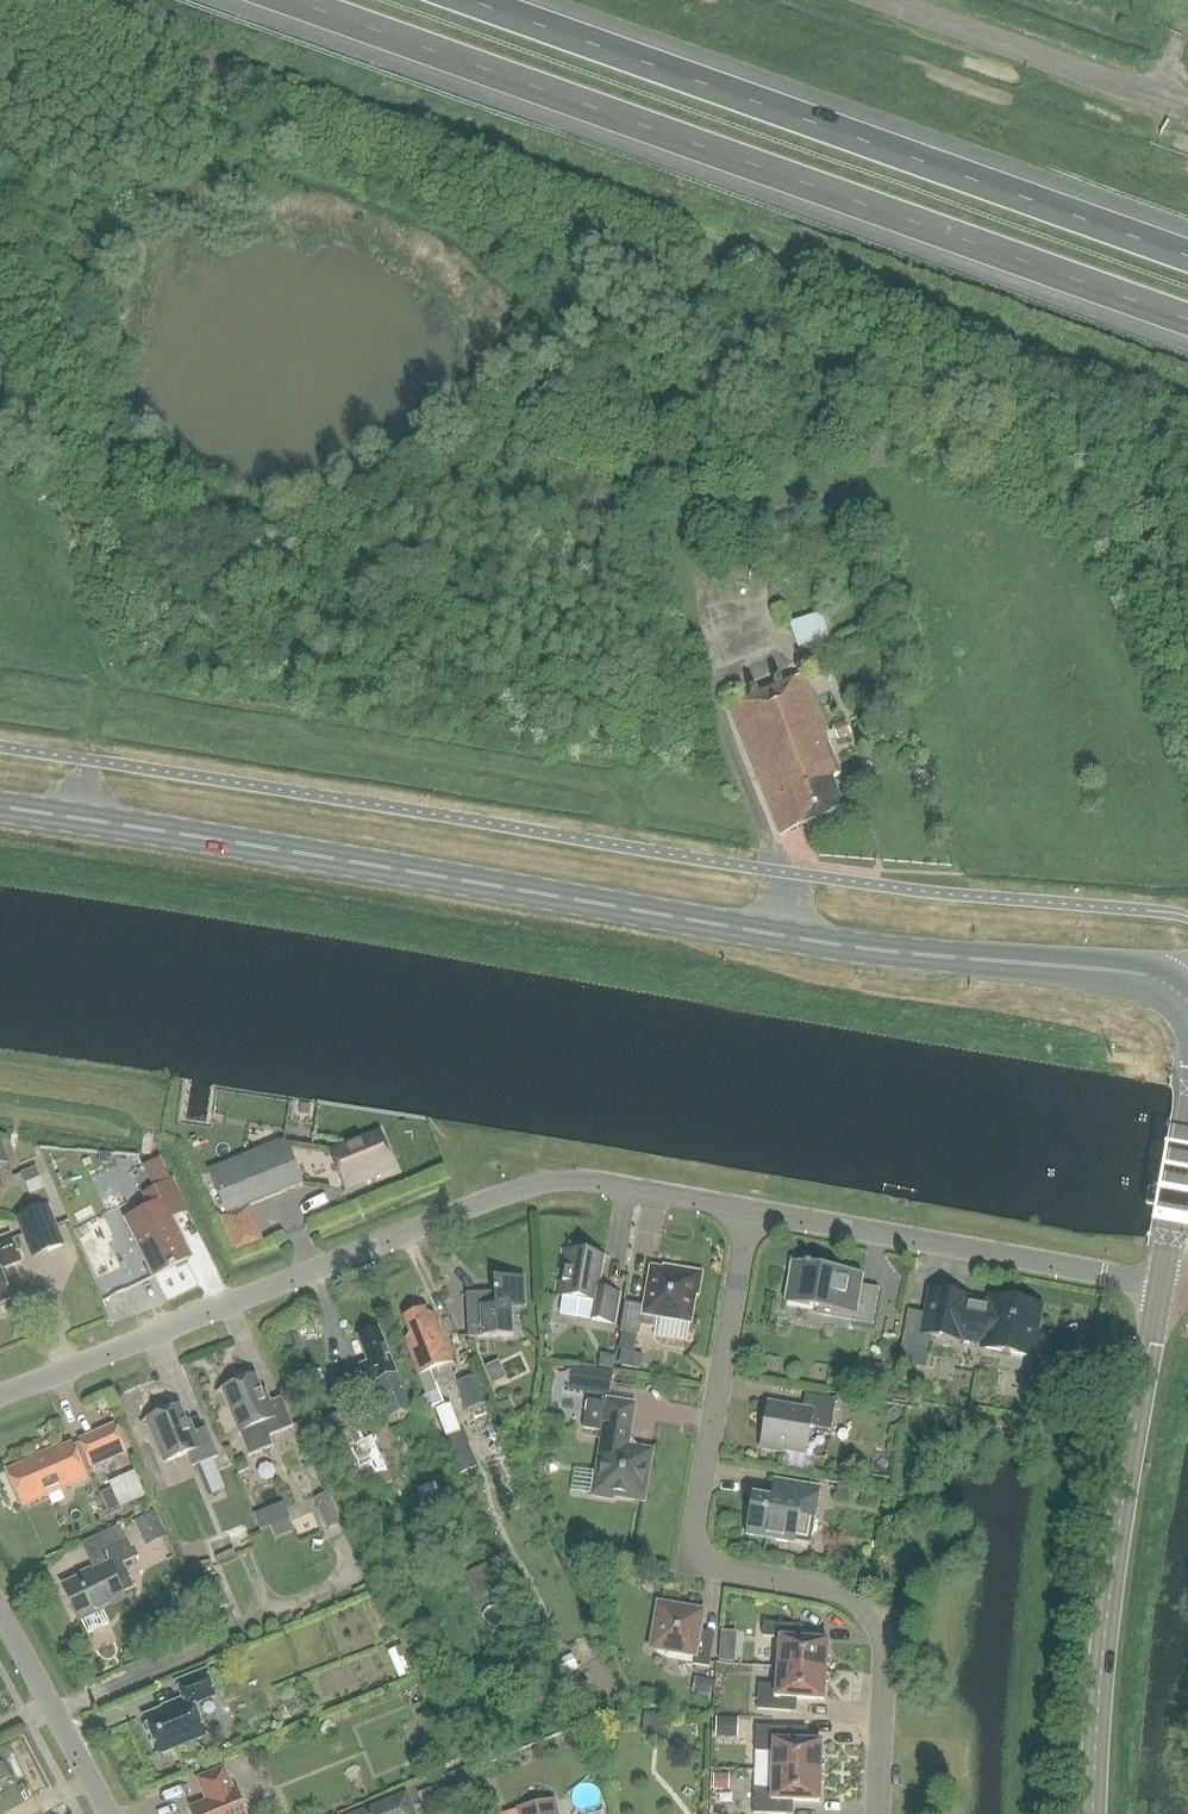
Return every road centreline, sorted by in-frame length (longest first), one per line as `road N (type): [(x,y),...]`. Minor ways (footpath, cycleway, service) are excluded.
road 1 (secondary): [(1183,996),(1122,971),(873,950),(0,809)]
road 2 (motorway): [(286,0),(1187,323)]
road 3 (residential): [(0,1395),(537,1183),(587,1179),(750,1210)]
road 4 (motorway): [(1187,258),(462,0)]
road 5 (unclassified): [(878,1813),(882,1629),(840,1595),(718,1574),(699,1559),(692,1536),(750,1210)]
road 6 (secondary): [(1093,1813),(1094,1708),(1161,1285)]
road 7 (residential): [(750,1210),(1161,1285)]
road 8 (unclassified): [(1187,102),(902,0)]
road 9 (unclassified): [(109,1813),(0,1614)]
road 10 (secondary): [(1161,1285),(1187,1129)]

